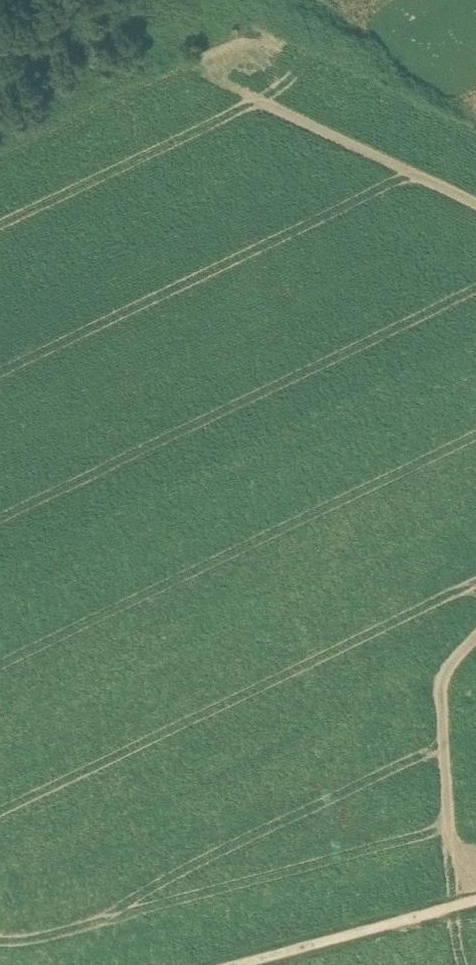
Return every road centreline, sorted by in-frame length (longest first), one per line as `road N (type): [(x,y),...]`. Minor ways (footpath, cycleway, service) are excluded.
road 1 (residential): [(228,964),(475,899)]

